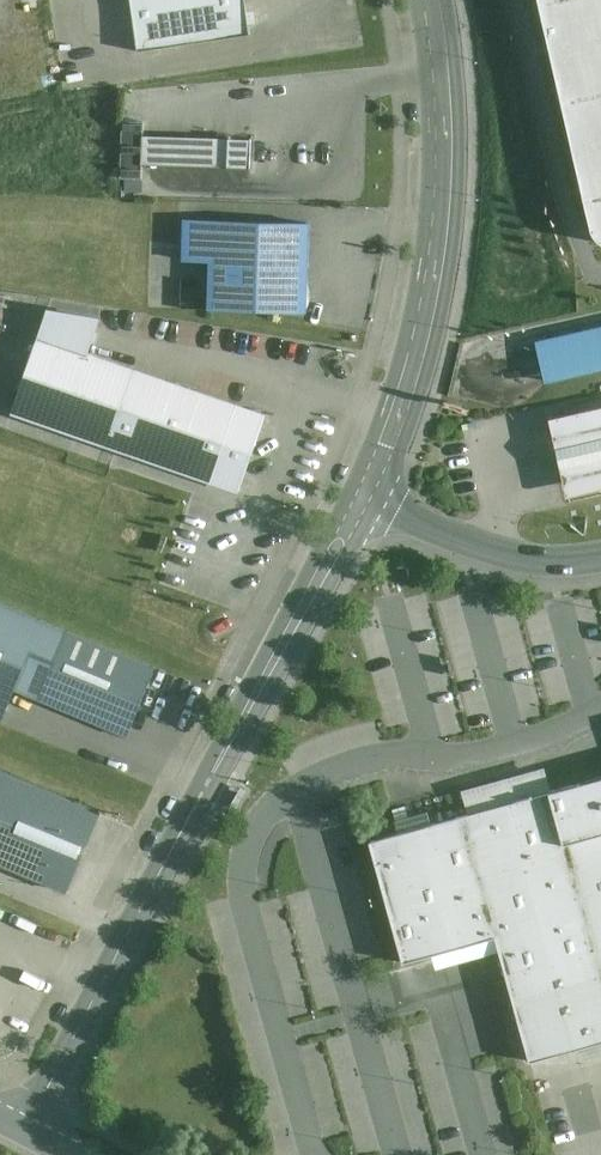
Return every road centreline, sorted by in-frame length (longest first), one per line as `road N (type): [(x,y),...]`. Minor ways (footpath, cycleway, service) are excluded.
road 1 (tertiary): [(25,1126),(363,493),(409,380),(443,185),(433,0)]

